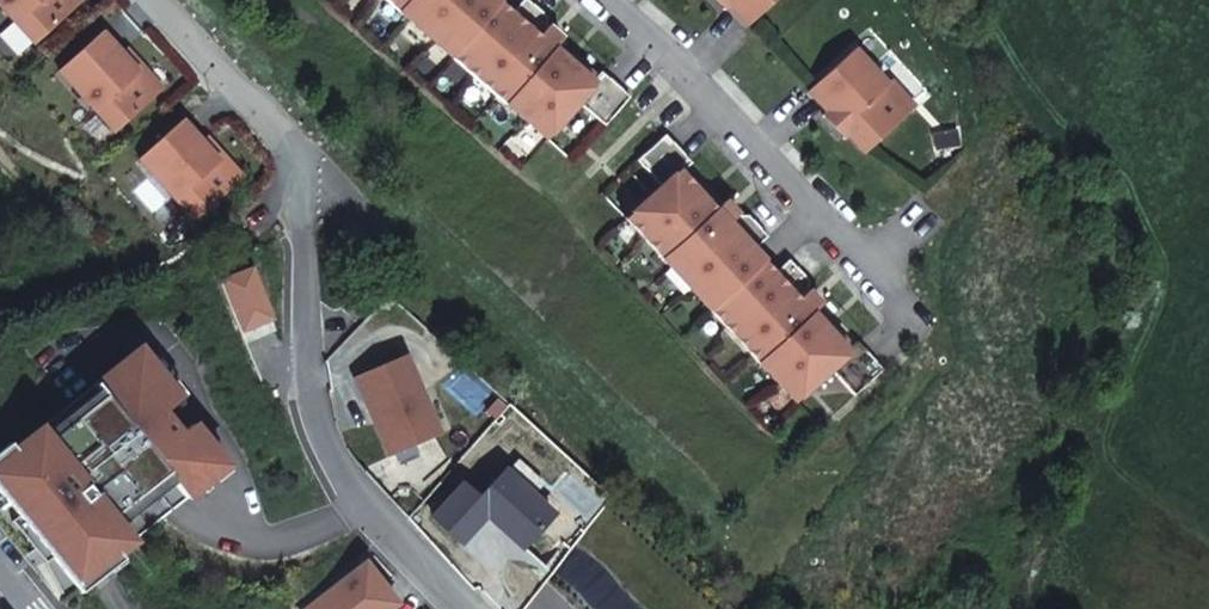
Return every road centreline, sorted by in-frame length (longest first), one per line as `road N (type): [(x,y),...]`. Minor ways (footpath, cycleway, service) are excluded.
road 1 (residential): [(305,167),(308,436),(327,468),(461,608)]
road 2 (residential): [(915,341),(656,57),(591,0)]
road 3 (residential): [(150,0),(305,167)]

